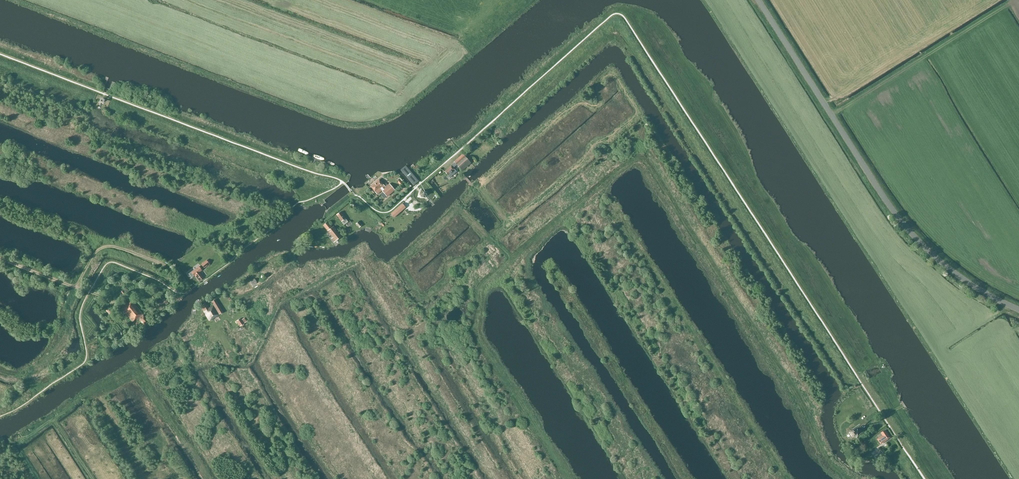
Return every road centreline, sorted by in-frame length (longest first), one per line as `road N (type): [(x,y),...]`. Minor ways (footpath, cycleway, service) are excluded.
road 1 (tertiary): [(758,0),(916,239),(961,278),(1018,310)]
road 2 (track): [(186,273),(101,248),(74,287),(111,299)]

